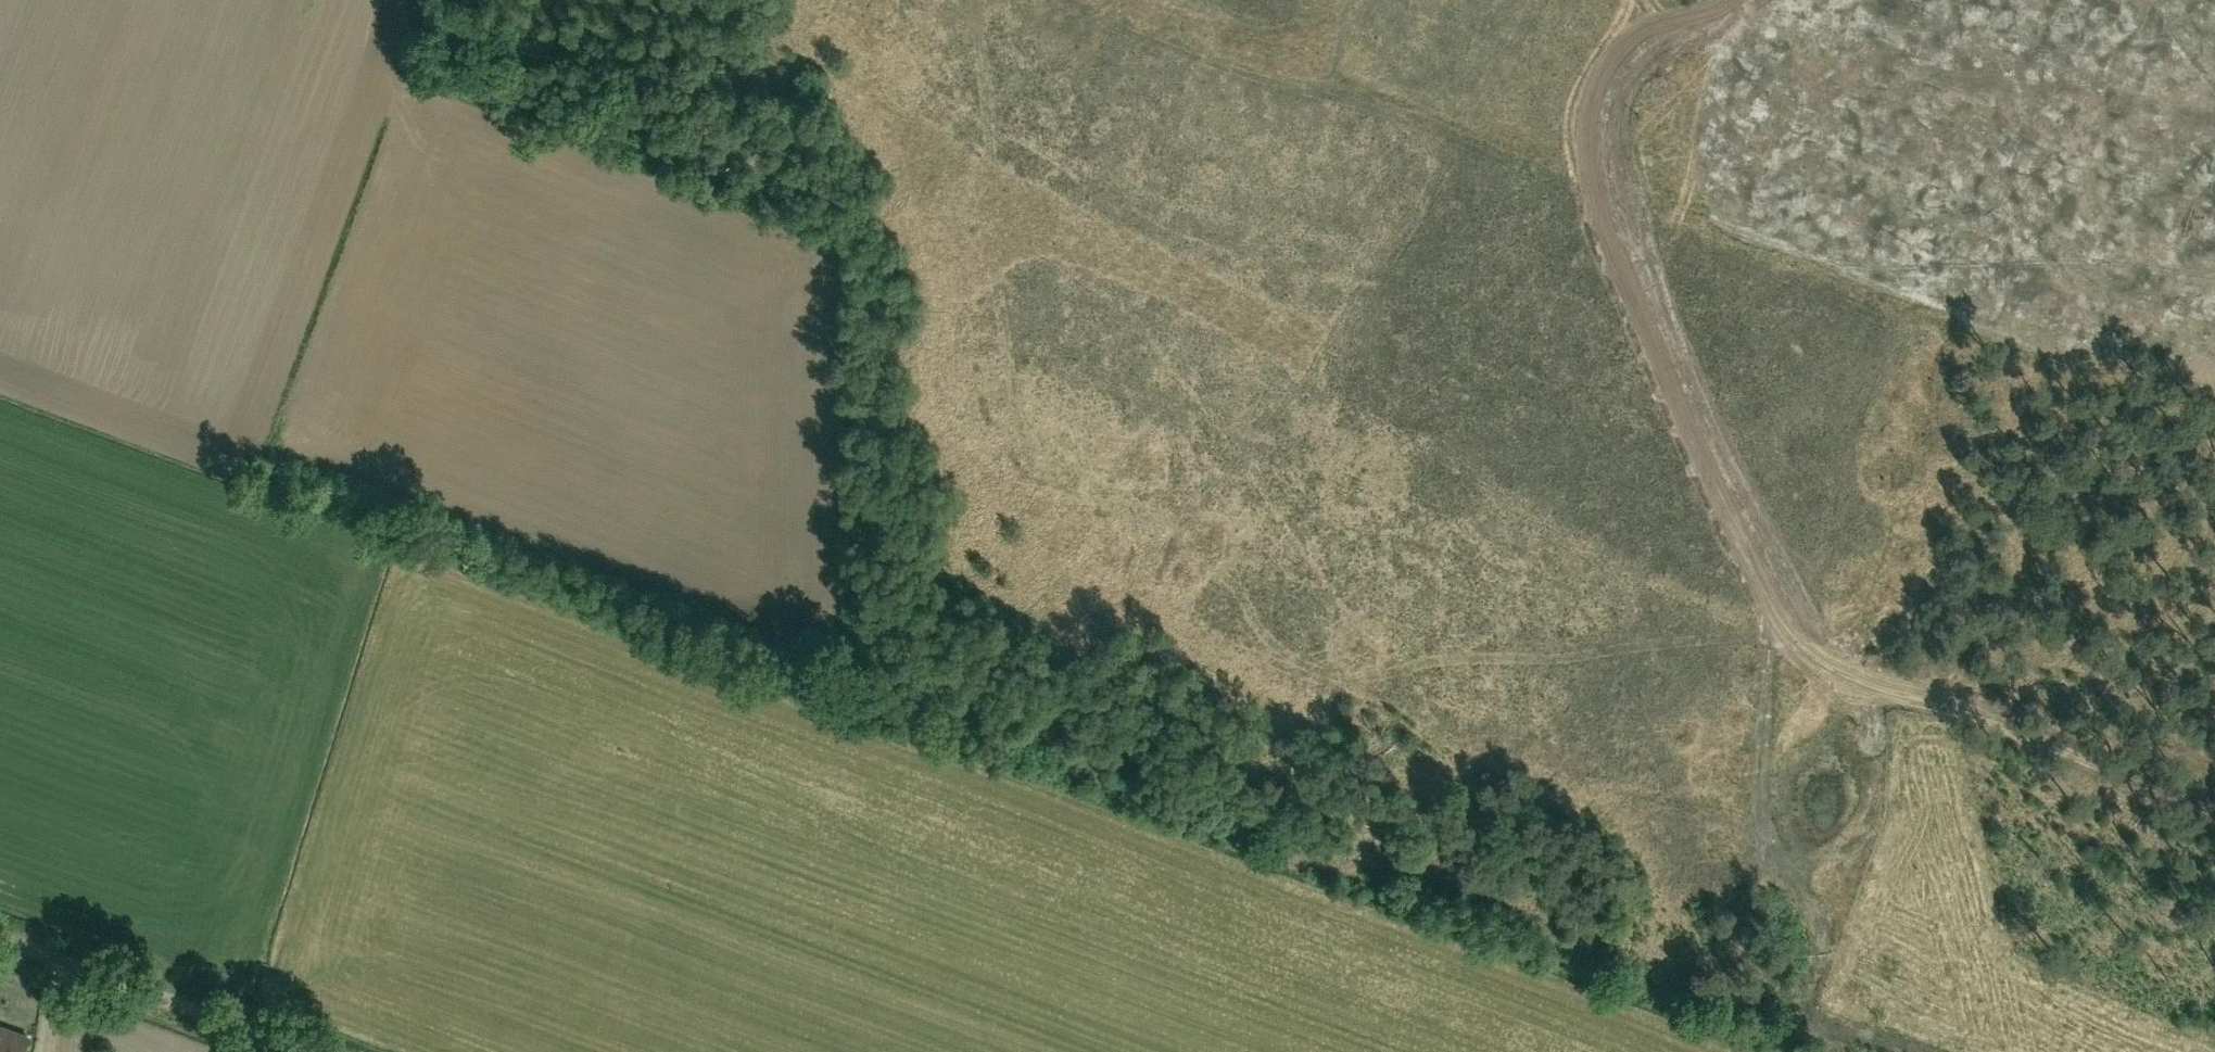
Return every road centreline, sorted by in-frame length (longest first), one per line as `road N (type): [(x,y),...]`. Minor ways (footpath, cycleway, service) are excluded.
road 1 (unclassified): [(317,1051),(0,935)]

